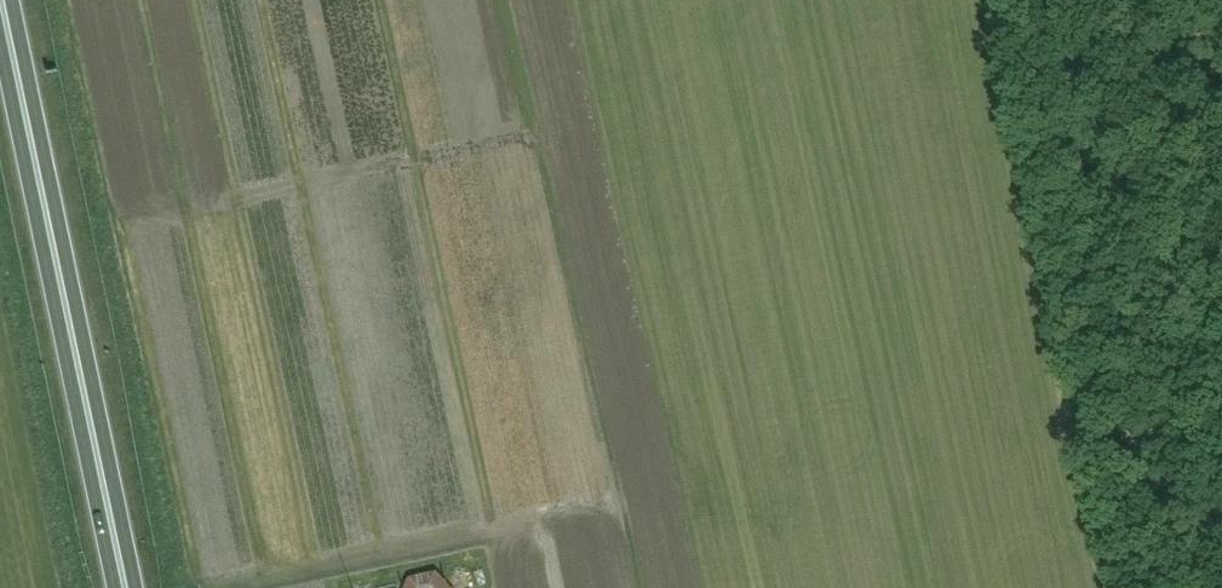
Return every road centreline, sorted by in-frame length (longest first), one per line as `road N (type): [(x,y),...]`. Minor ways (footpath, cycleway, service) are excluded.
road 1 (trunk): [(126,587),(3,0)]

